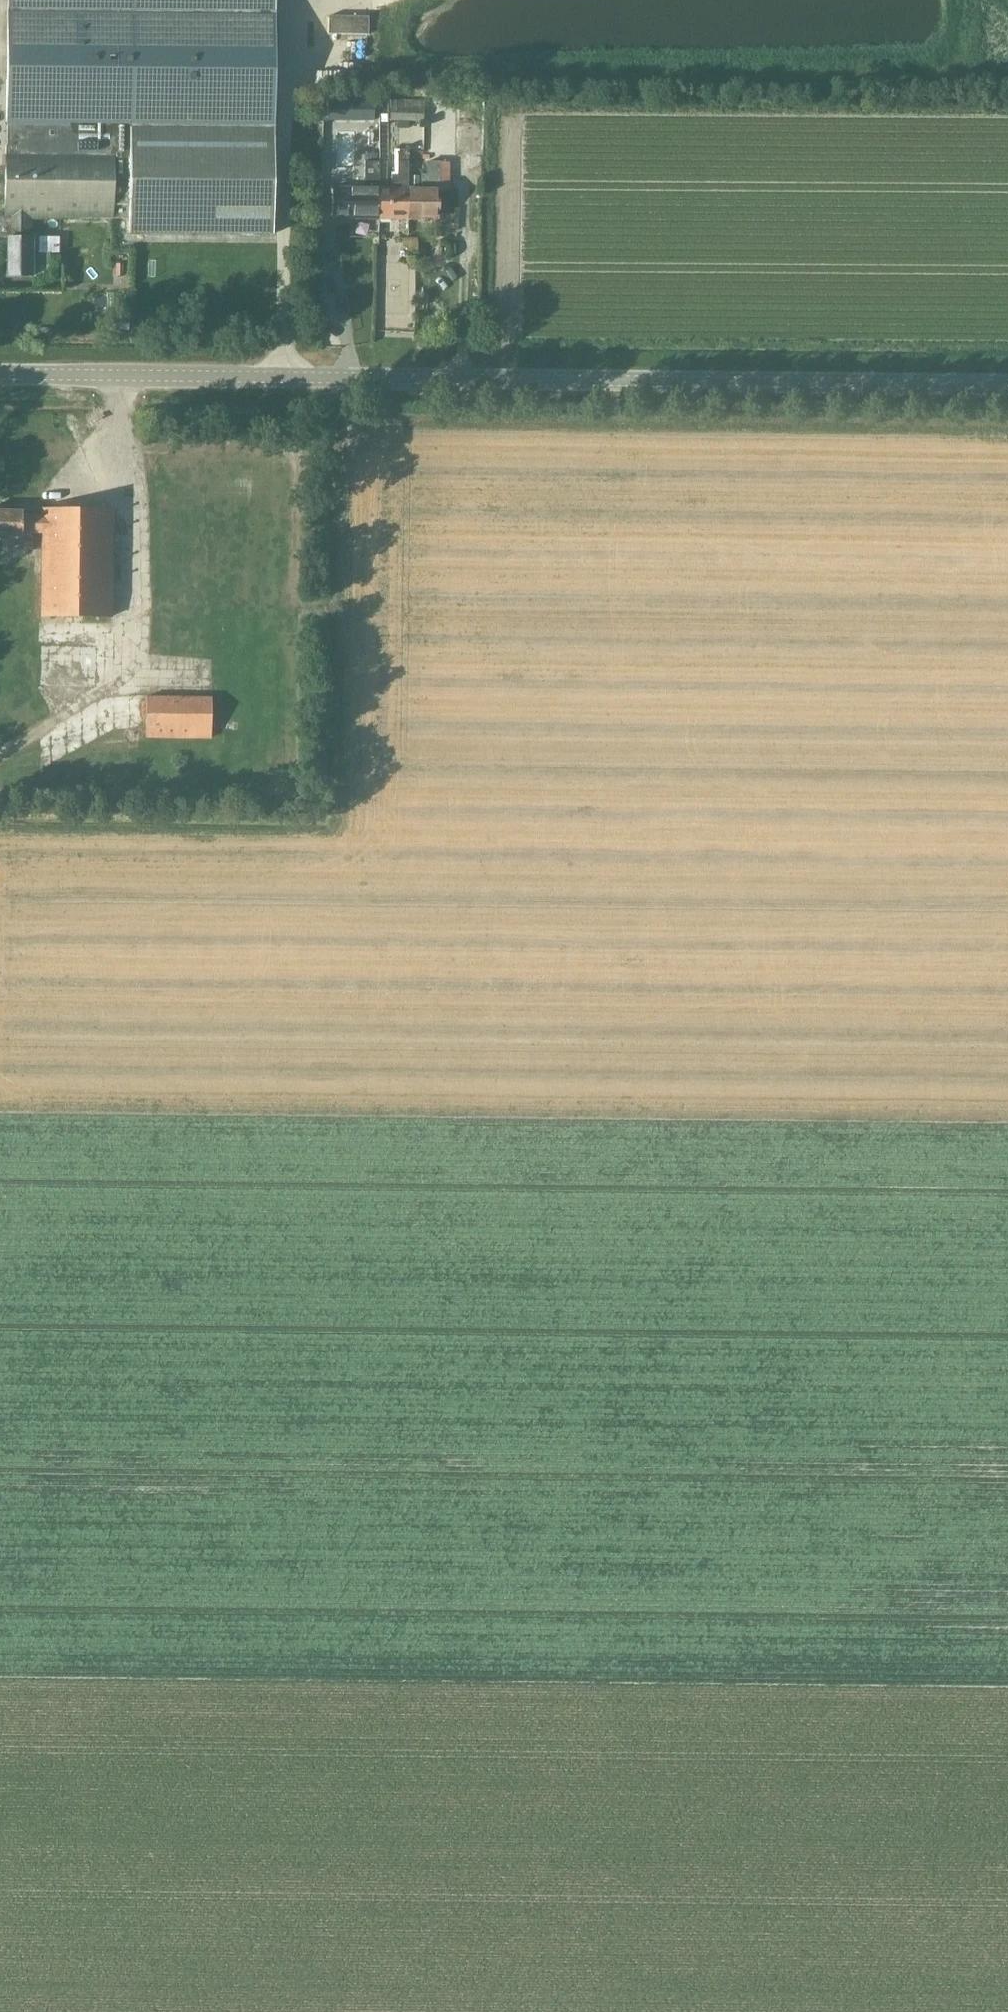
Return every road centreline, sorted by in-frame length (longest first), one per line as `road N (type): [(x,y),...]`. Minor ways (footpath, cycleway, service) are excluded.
road 1 (unclassified): [(1007,384),(0,374)]

